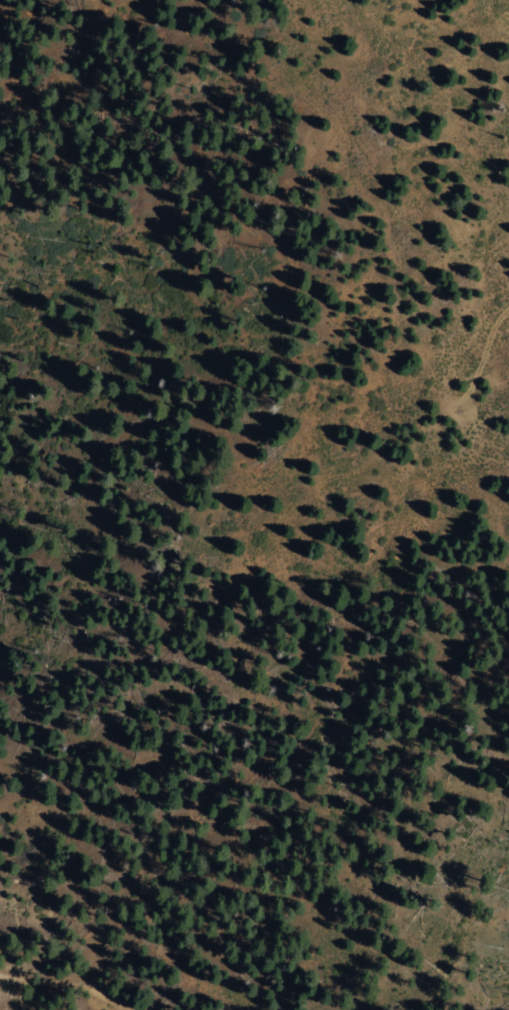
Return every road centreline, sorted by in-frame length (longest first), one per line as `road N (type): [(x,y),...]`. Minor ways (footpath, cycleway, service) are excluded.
road 1 (track): [(0,980),(73,982),(132,1009)]

